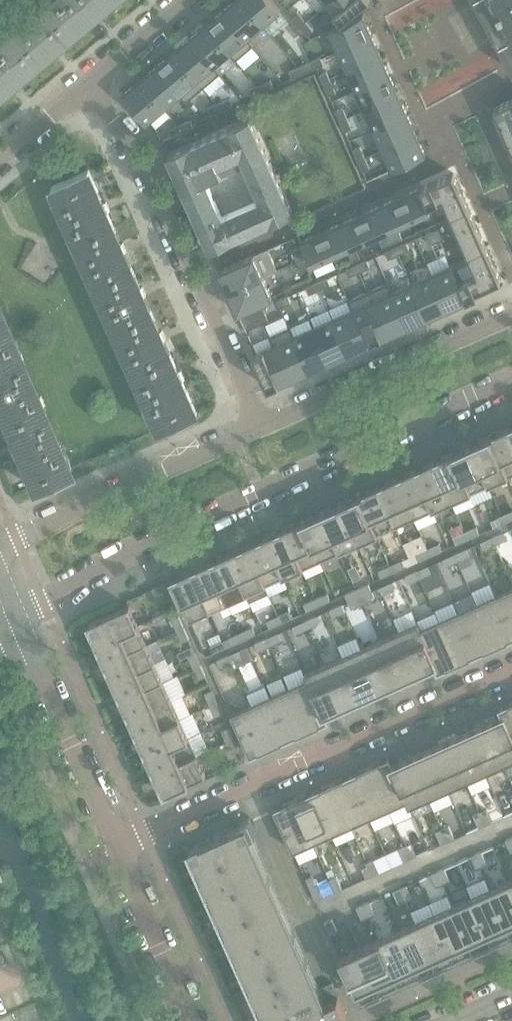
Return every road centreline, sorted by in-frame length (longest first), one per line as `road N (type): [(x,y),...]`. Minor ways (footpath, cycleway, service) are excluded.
road 1 (residential): [(15,610),(38,592),(511,382)]
road 2 (residential): [(511,667),(112,848)]
road 3 (residential): [(263,425),(132,143),(77,90)]
road 4 (residential): [(263,425),(0,553)]
road 5 (residential): [(511,315),(263,425)]
road 6 (residential): [(112,848),(15,610)]
road 7 (residential): [(189,1020),(112,848)]
road 8 (residential): [(77,90),(182,0)]

